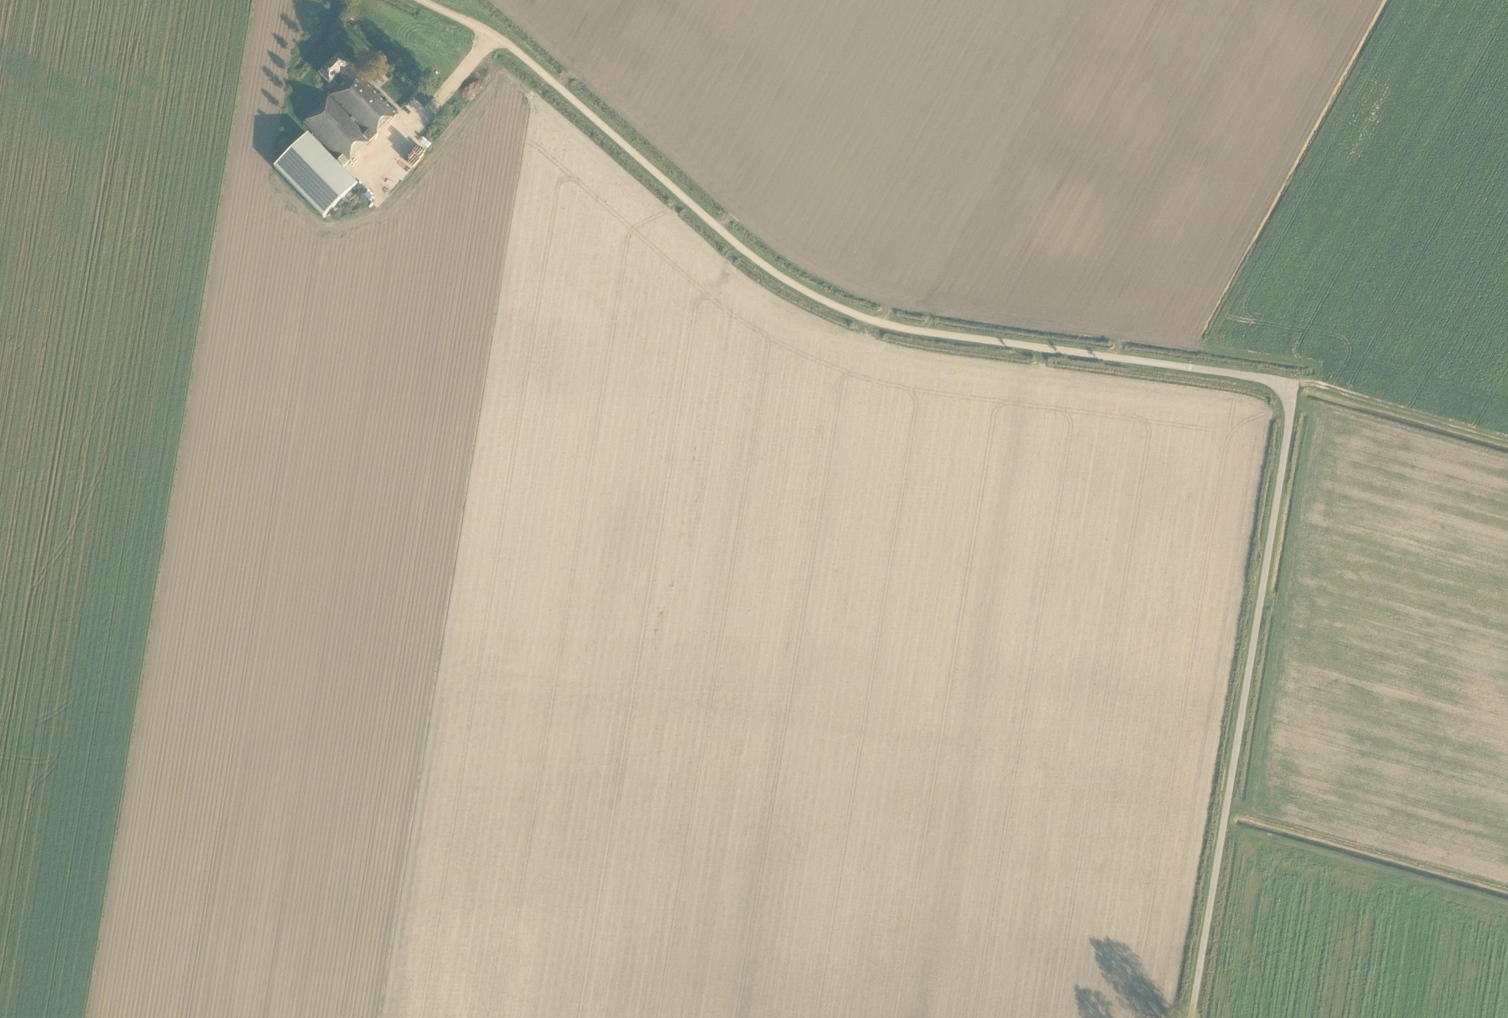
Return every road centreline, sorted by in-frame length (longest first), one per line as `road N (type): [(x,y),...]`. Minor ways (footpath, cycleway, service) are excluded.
road 1 (unclassified): [(1192,1017),(1285,419),(1278,383),(939,337),(824,301),(769,273),(503,41),(427,0)]

